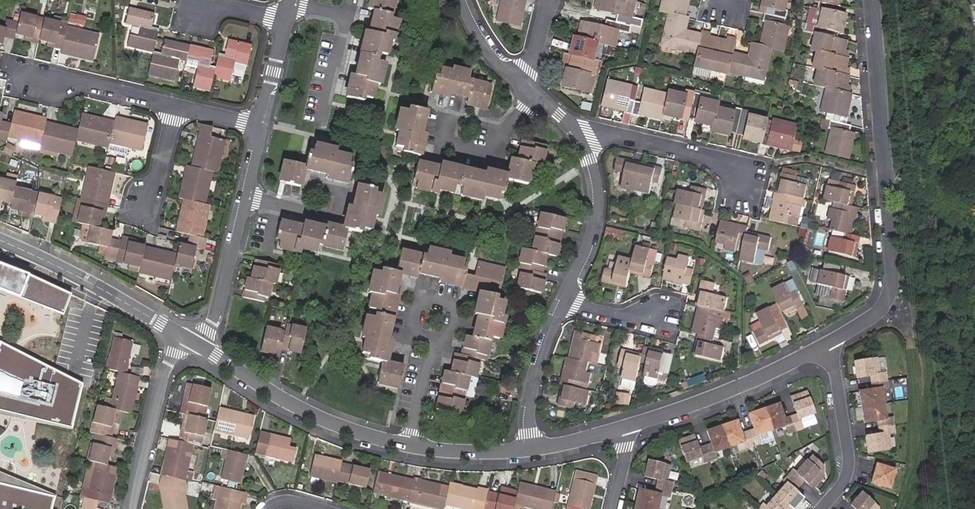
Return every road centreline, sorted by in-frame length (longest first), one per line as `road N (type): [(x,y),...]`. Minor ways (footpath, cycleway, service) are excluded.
road 1 (residential): [(870,0),(891,284),(883,312)]
road 2 (residential): [(208,350),(329,426),(410,448)]
road 3 (residential): [(0,242),(112,290),(190,338)]
road 4 (residential): [(639,430),(743,393),(831,346)]
road 5 (residential): [(508,125),(444,113),(435,156),(497,165),(504,148)]
road 6 (residential): [(584,146),(611,135),(764,174)]
road 7 (residential): [(138,508),(168,376),(190,338)]
road 8 (residential): [(831,346),(851,463),(845,490),(829,508)]
road 9 (residential): [(563,302),(587,267),(598,223),(584,146)]
road 10 (residential): [(246,196),(208,350)]
road 11 (residential): [(543,453),(538,411),(563,302)]
road 12 (residential): [(175,103),(72,80),(39,84)]
road 13 (residential): [(426,352),(453,332),(441,306),(419,305),(408,315),(405,330),(418,348)]
road 14 (residential): [(410,448),(543,453)]

